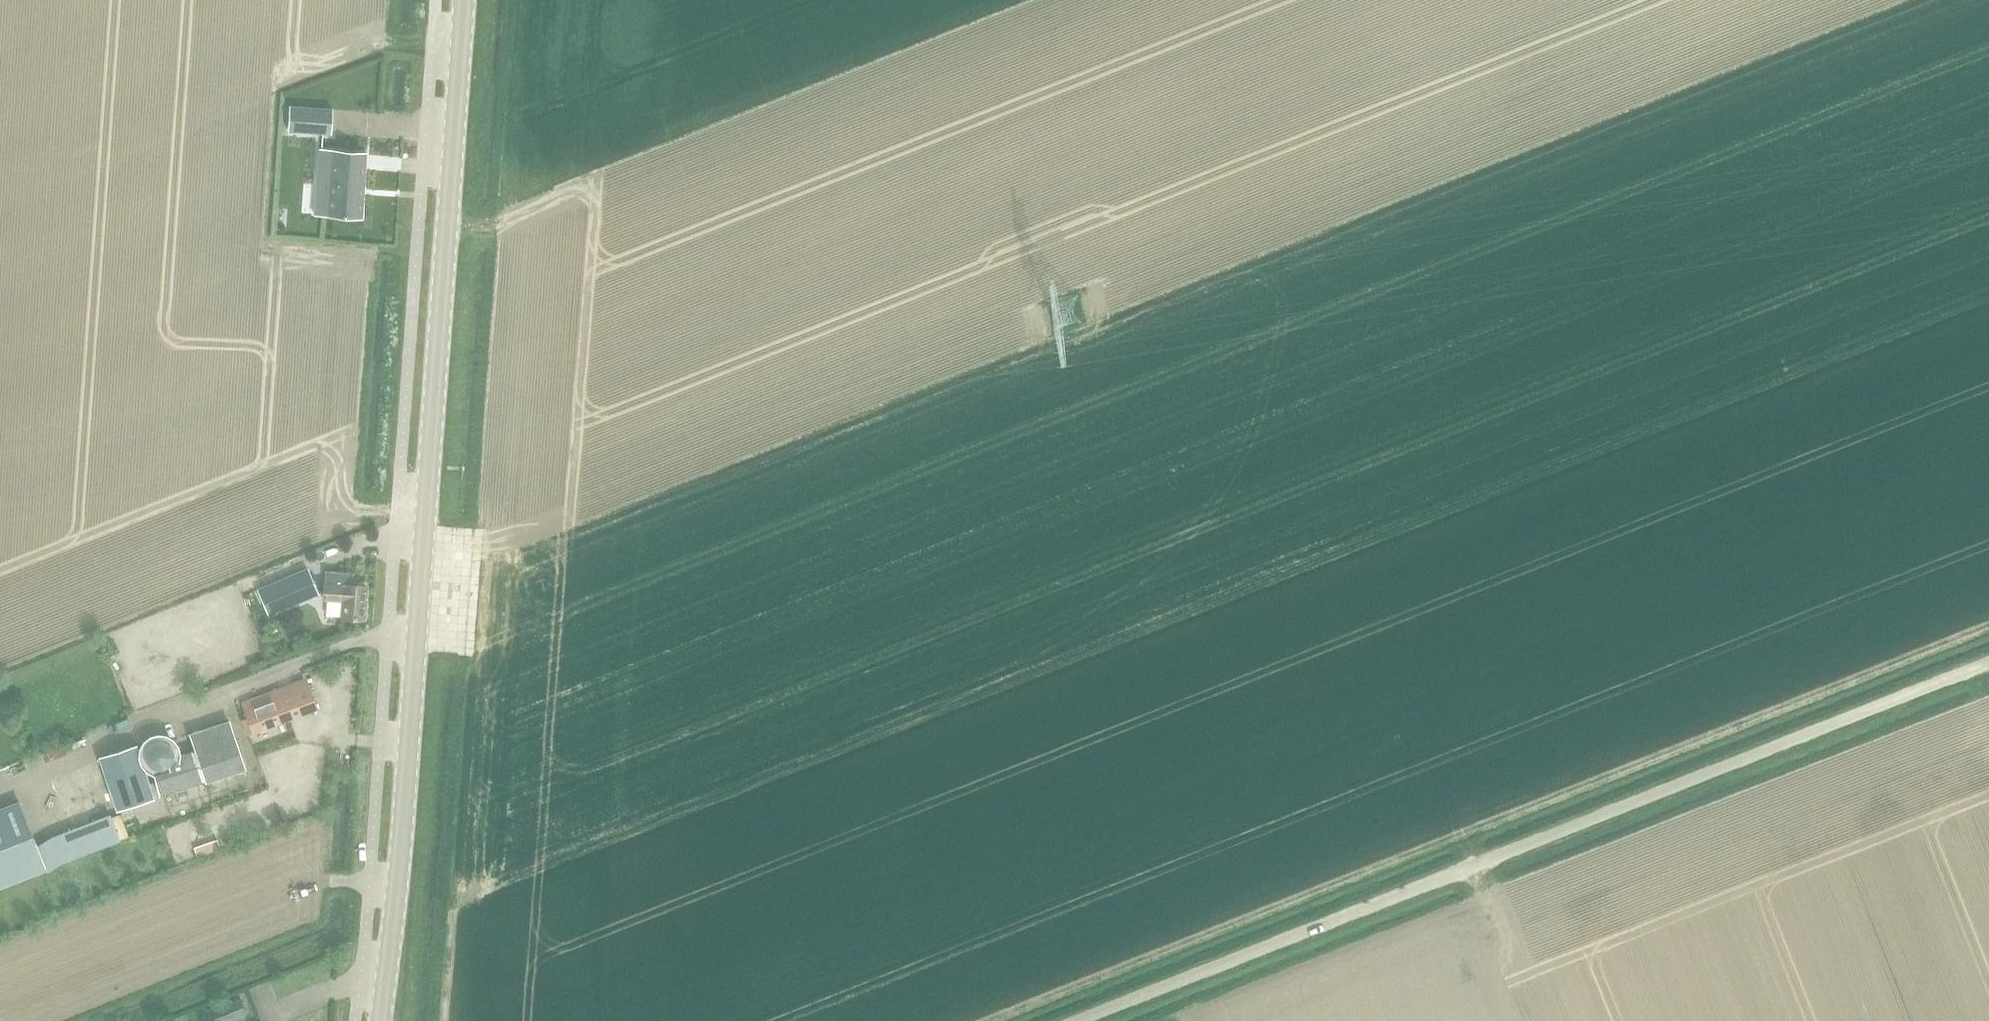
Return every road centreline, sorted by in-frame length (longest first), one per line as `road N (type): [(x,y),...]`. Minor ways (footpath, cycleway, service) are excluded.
road 1 (tertiary): [(378,1020),(405,789),(463,0)]
road 2 (unclassified): [(1082,1020),(1988,664)]

